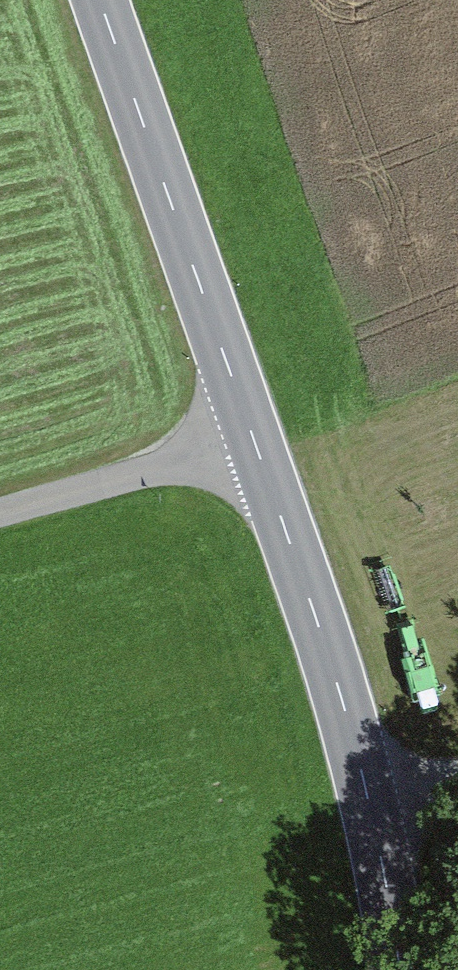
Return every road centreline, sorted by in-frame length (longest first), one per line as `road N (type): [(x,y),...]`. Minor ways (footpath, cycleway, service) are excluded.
road 1 (tertiary): [(400,969),(348,720),(254,438)]
road 2 (tertiary): [(254,438),(100,0)]
road 3 (residential): [(254,438),(0,511)]

